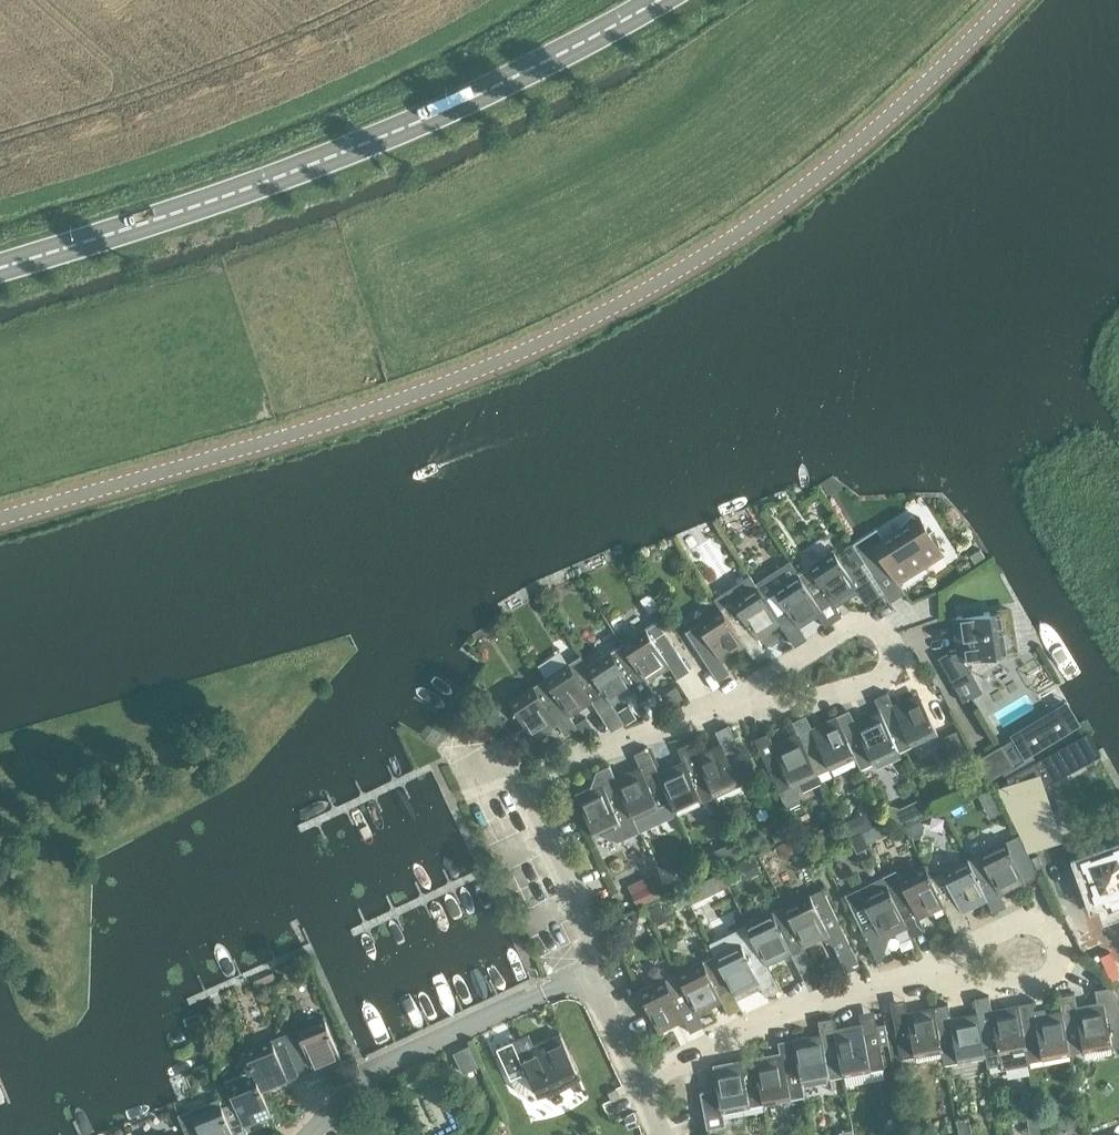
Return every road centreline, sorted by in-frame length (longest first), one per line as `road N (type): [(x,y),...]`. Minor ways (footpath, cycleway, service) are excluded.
road 1 (tertiary): [(0,519),(449,384),(664,285),(808,189),(1004,0)]
road 2 (secondary): [(0,267),(331,156),(481,93),(658,0)]
road 3 (residential): [(590,975),(590,934),(518,784),(603,743),(744,698)]
road 4 (residential): [(309,1134),(365,1076),(590,975)]
road 5 (residential): [(643,1081),(787,1008),(931,970)]
road 6 (residential): [(744,698),(791,703),(883,682),(893,643),(877,624),(855,621),(785,661)]
road 7 (residential): [(931,970),(1033,987),(1057,973),(1058,932),(1043,922),(1008,921)]

